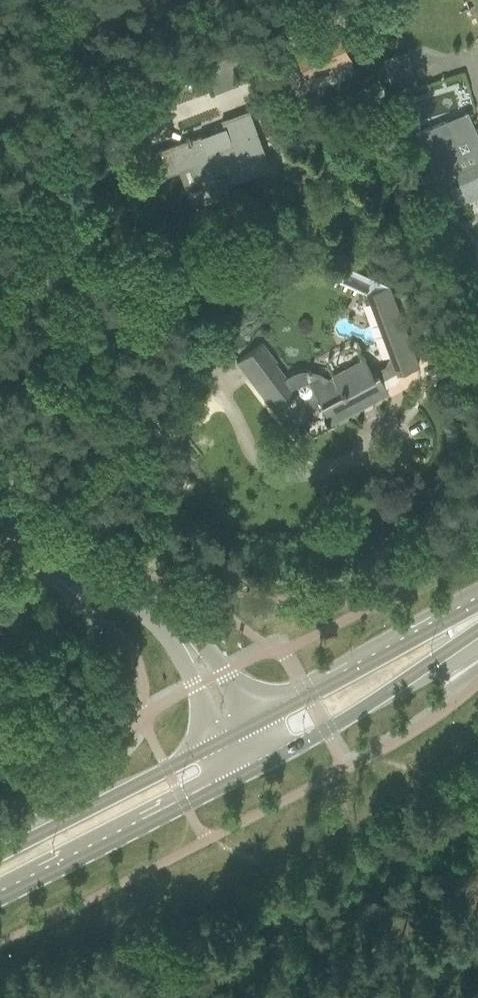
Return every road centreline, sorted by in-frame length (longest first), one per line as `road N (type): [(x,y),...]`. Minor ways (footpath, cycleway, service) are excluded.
road 1 (secondary): [(0,897),(251,769)]
road 2 (secondary): [(251,769),(392,688),(477,618)]
road 3 (secondary): [(477,616),(425,633),(251,726)]
road 4 (secondary): [(215,745),(0,854)]
road 5 (unclassified): [(178,634),(51,559)]
road 6 (unclassified): [(251,726),(205,652),(178,634)]

